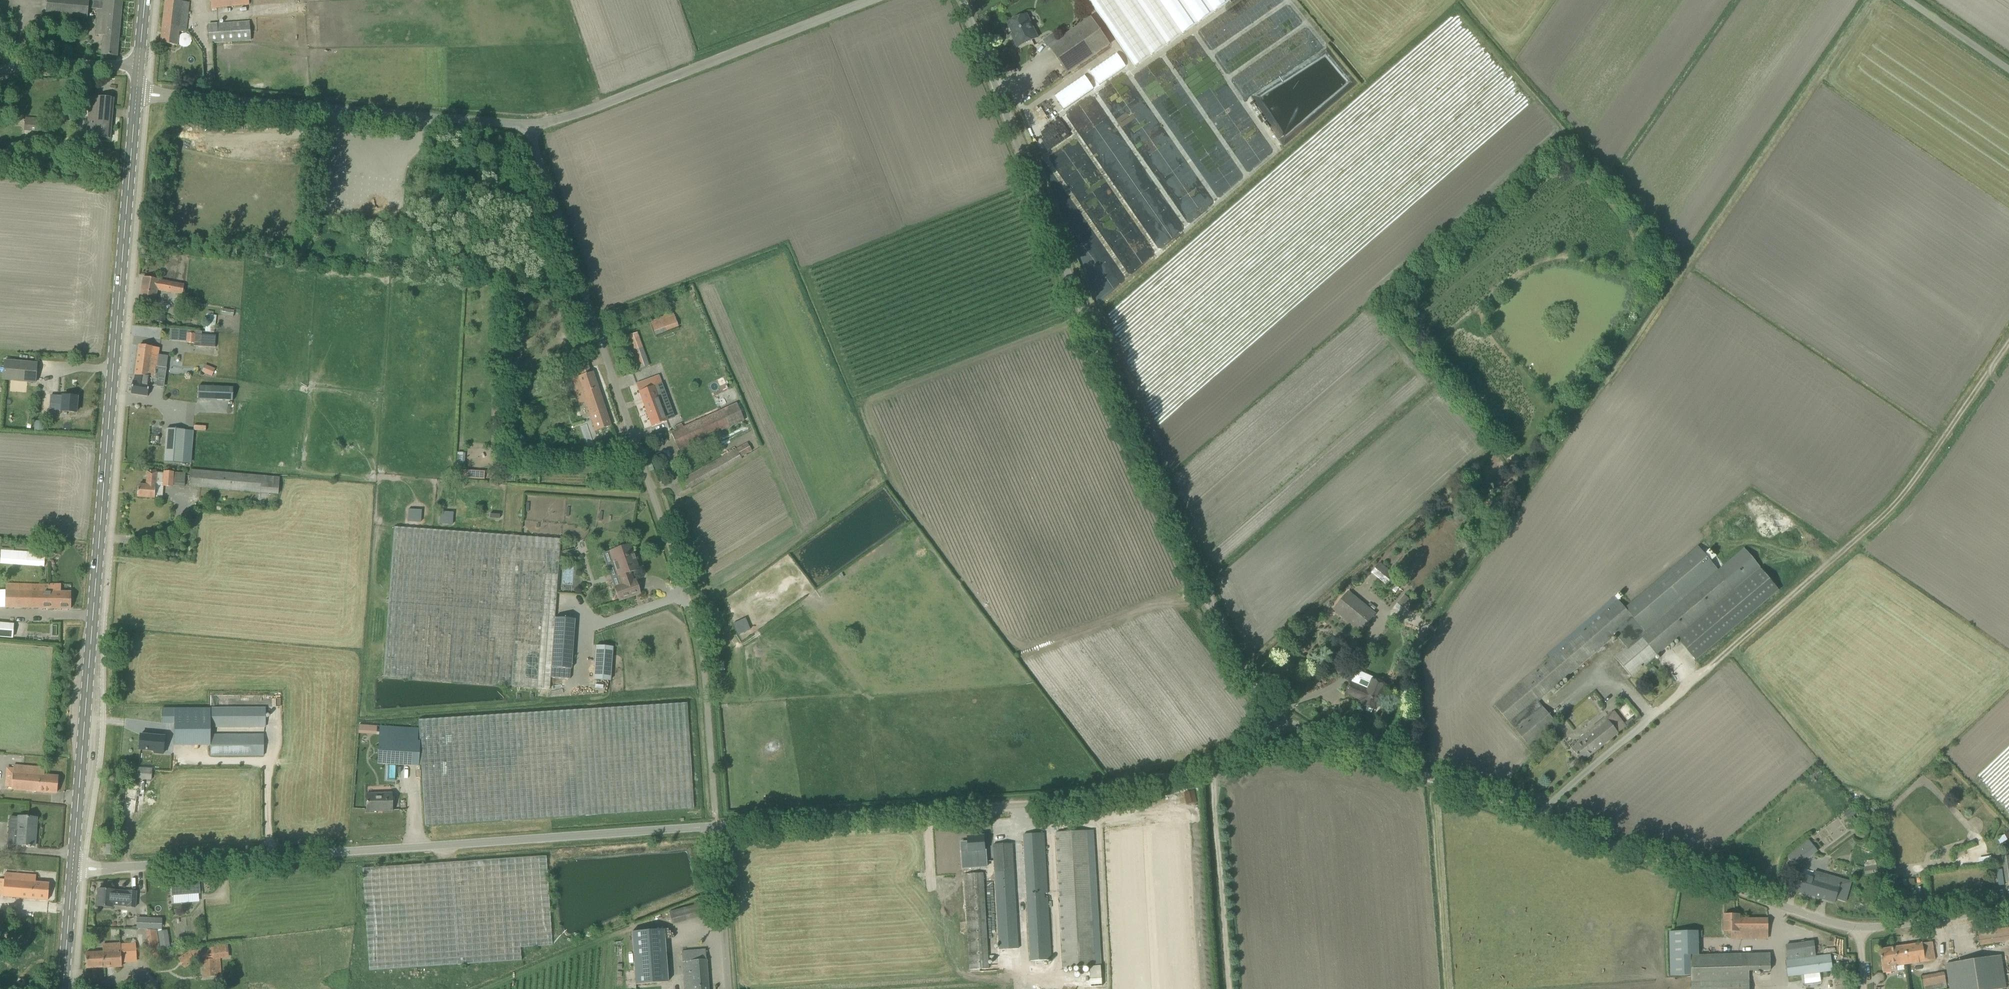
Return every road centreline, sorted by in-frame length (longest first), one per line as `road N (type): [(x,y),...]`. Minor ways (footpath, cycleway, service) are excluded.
road 1 (primary): [(73,869),(136,94)]
road 2 (unclassified): [(1266,690),(1224,628),(1078,295),(962,0)]
road 3 (unclassified): [(720,821),(698,614),(527,125)]
road 4 (unclassified): [(73,869),(720,821)]
road 5 (unclassified): [(720,821),(1001,808),(1098,794),(1247,750)]
road 6 (track): [(2008,349),(1903,500),(1664,709)]
road 7 (unclassified): [(527,125),(136,94)]
road 8 (unclassified): [(849,0),(607,104),(527,125)]
road 9 (unclassified): [(1859,928),(1537,817)]
road 10 (track): [(1227,988),(1214,760)]
road 11 (unclassified): [(1328,734),(1537,817)]
road 12 (unclassified): [(732,988),(720,821)]
road 13 (unclassified): [(1537,817),(1664,709)]
road 14 (unclassified): [(2008,909),(1859,928)]
road 15 (unclassified): [(0,72),(138,67)]
road 16 (unclassified): [(2008,70),(1909,0)]
road 17 (primary): [(63,988),(73,869)]

